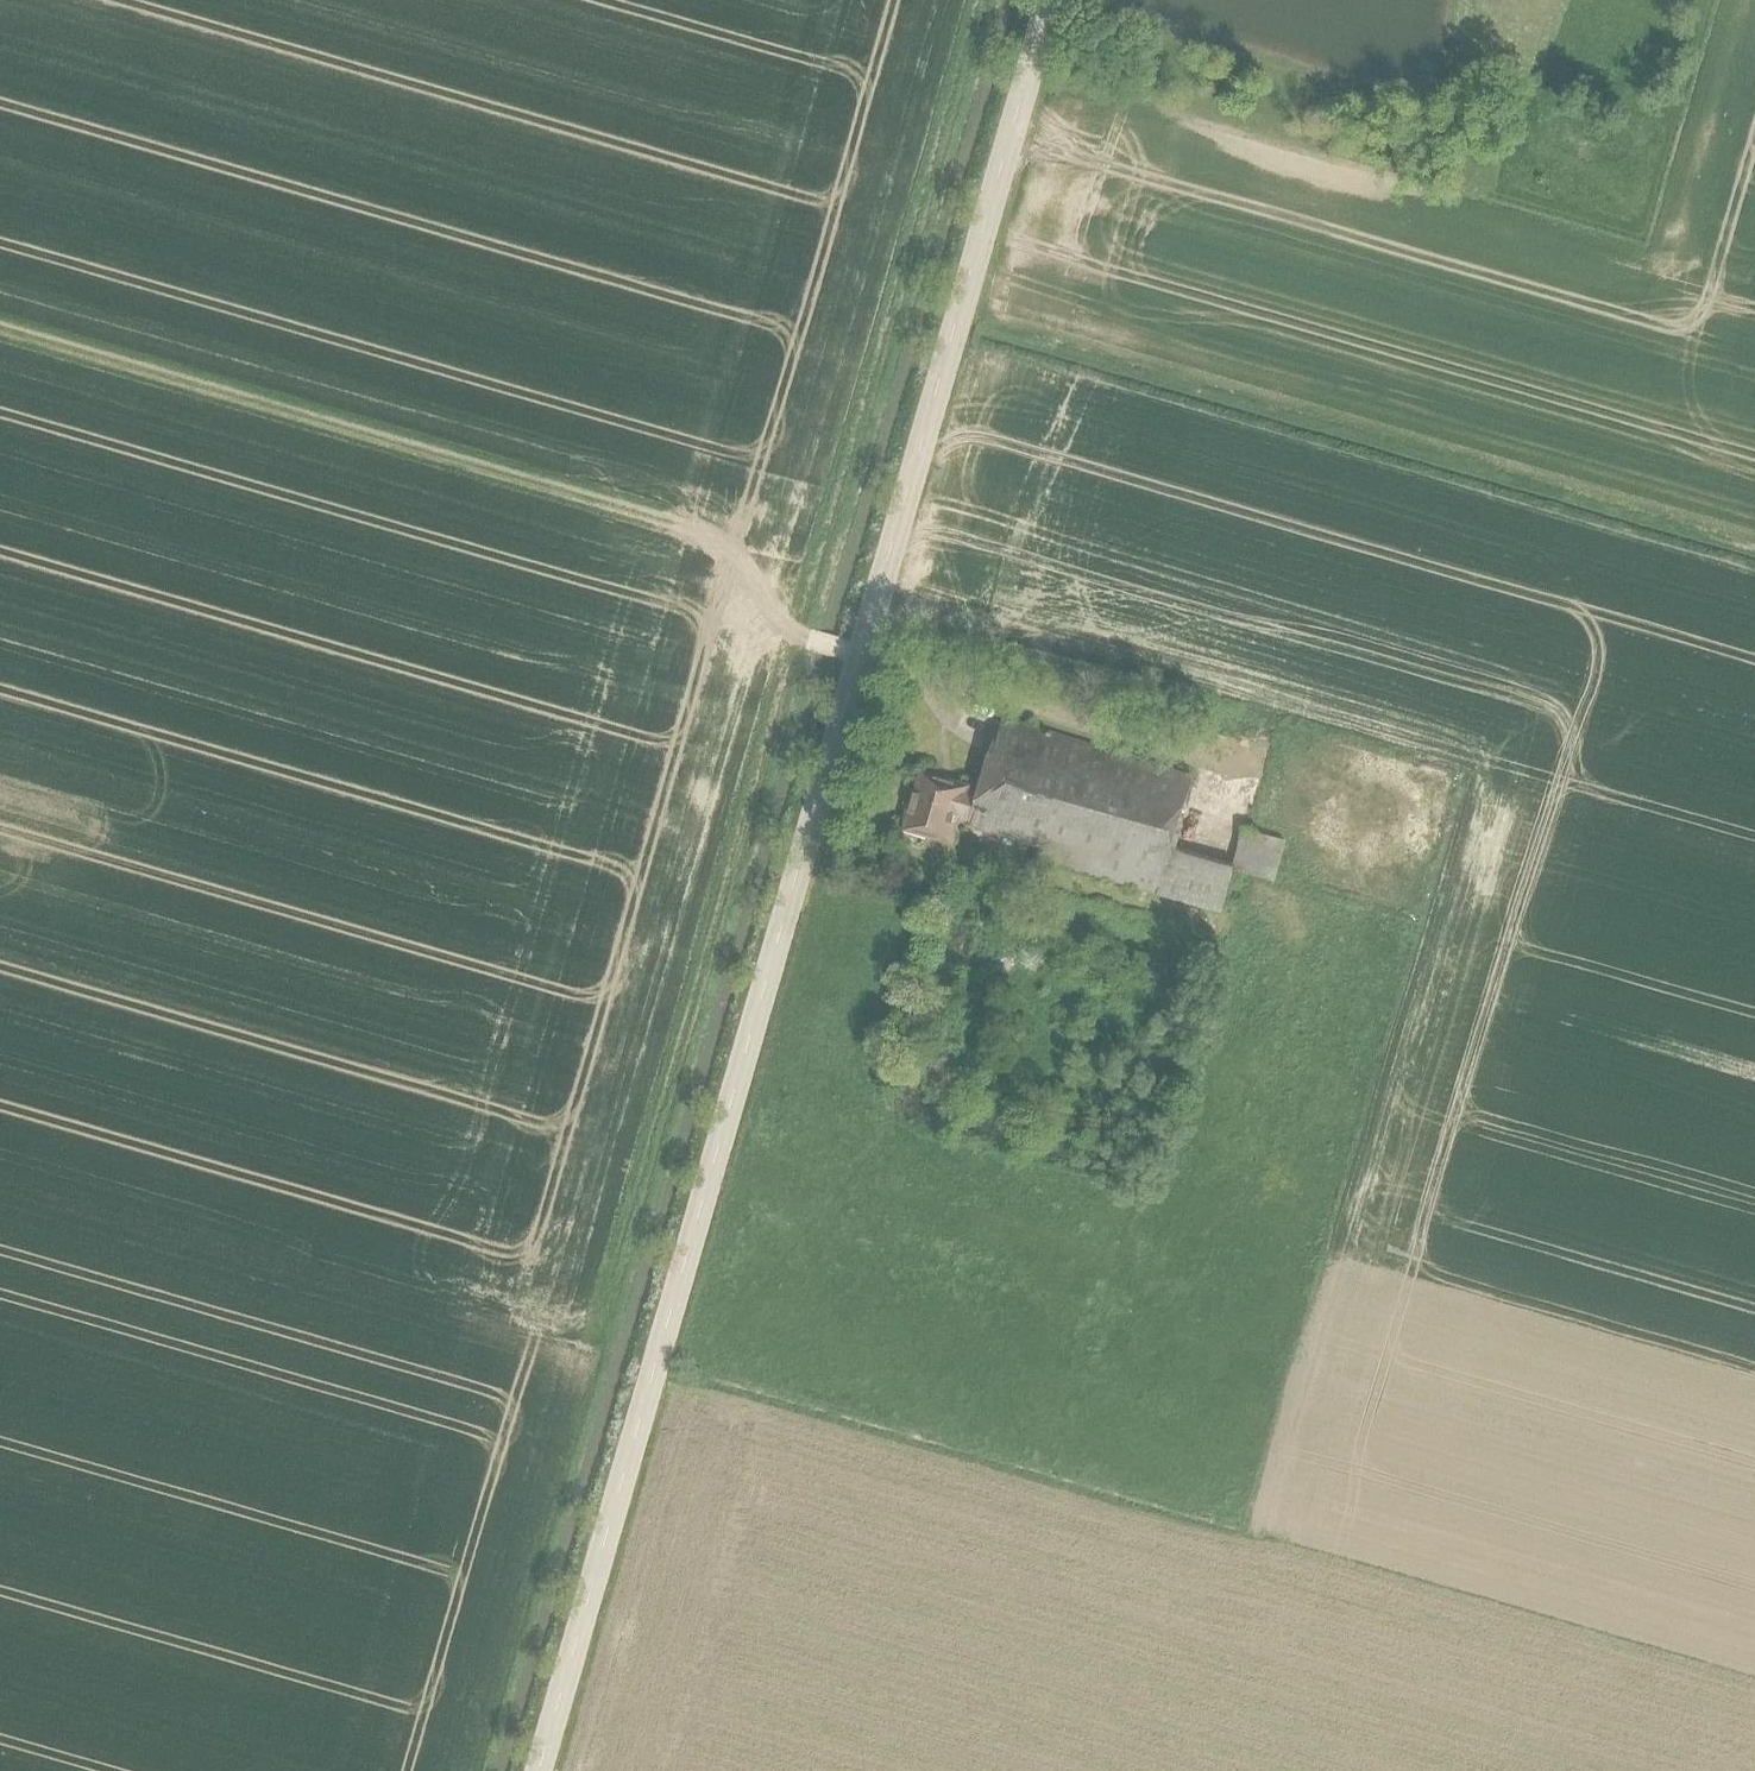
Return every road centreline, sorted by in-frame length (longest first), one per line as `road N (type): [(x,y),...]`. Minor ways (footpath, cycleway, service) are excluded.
road 1 (tertiary): [(541,1770),(1053,0)]

